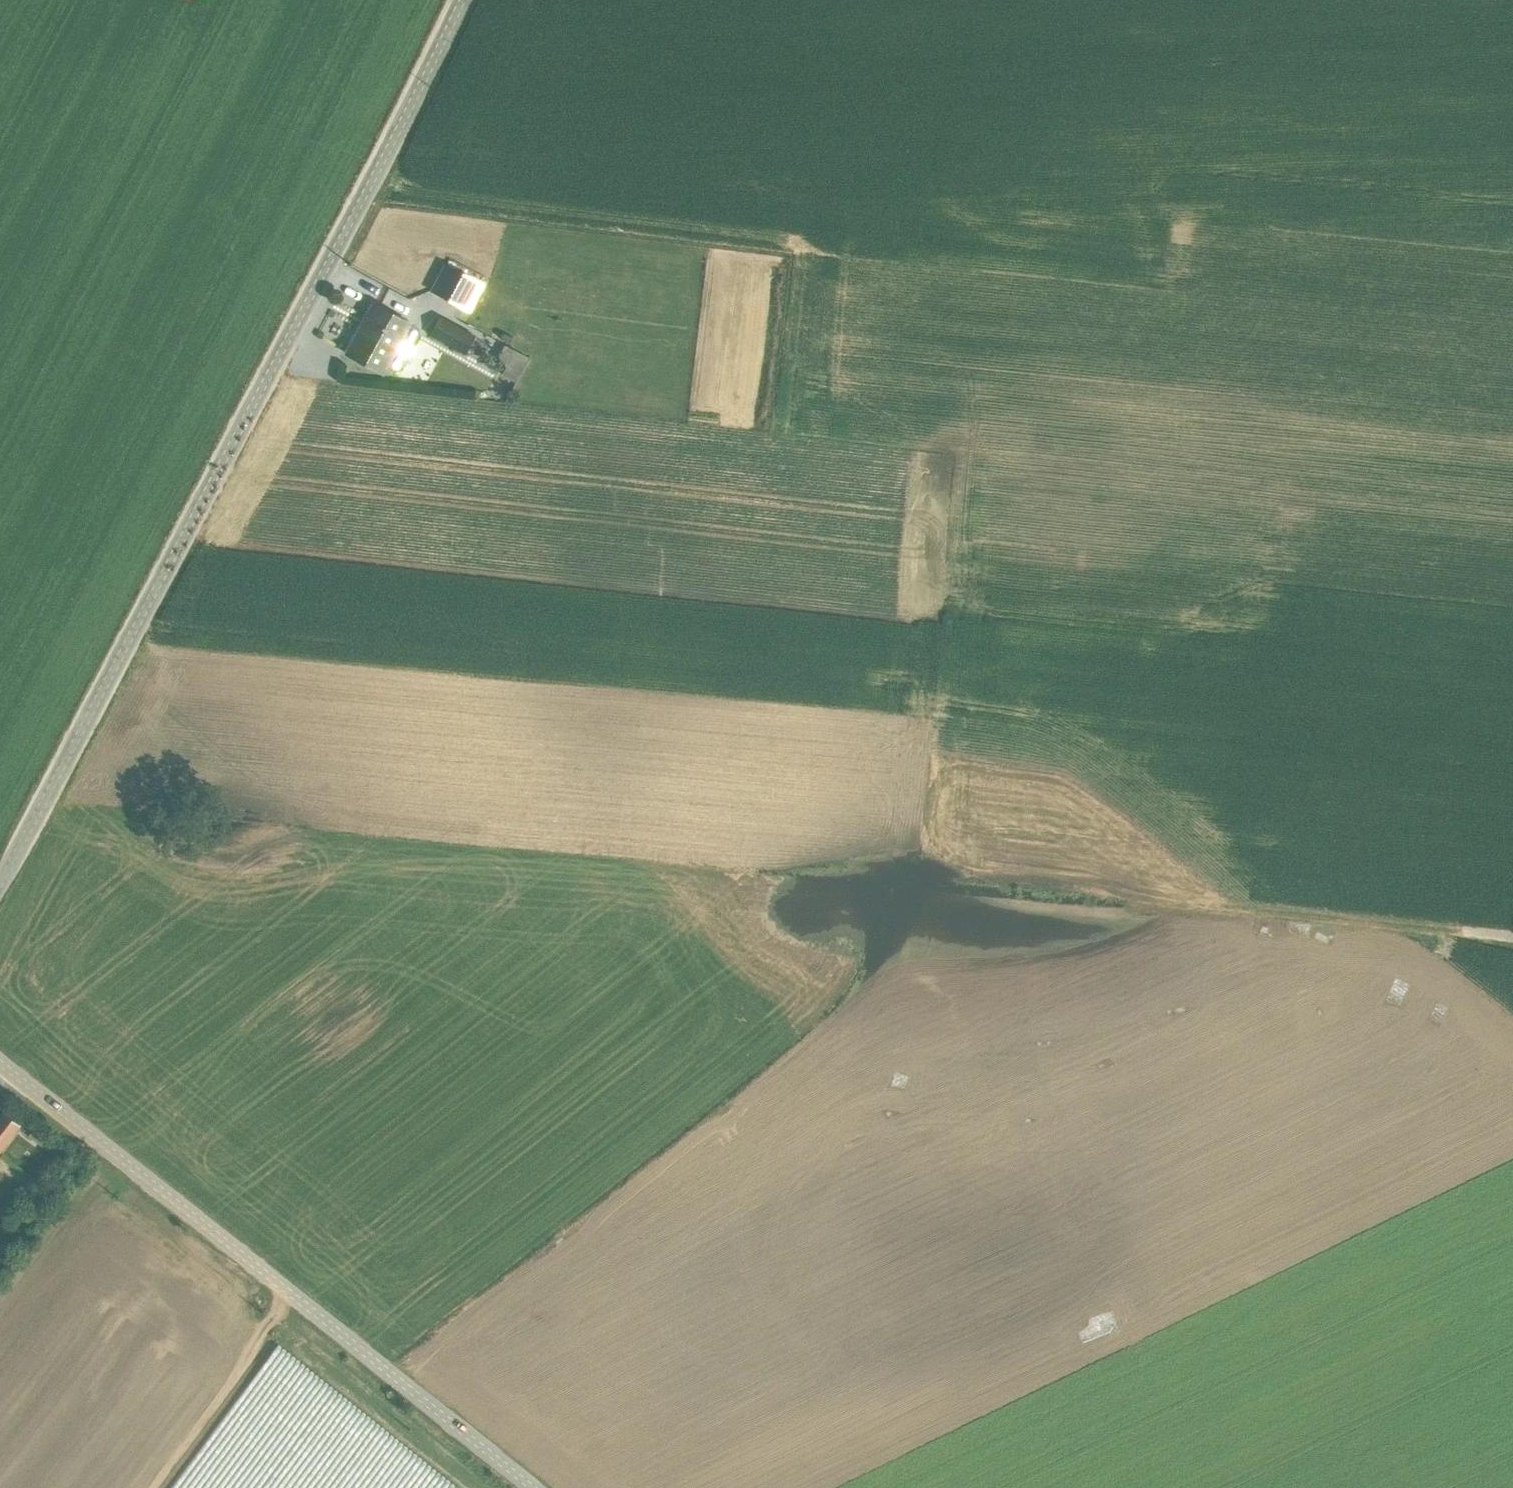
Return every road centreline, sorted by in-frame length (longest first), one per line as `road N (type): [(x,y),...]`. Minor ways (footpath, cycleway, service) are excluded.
road 1 (unclassified): [(461,0),(0,888)]
road 2 (unclassified): [(0,1063),(533,1487)]

